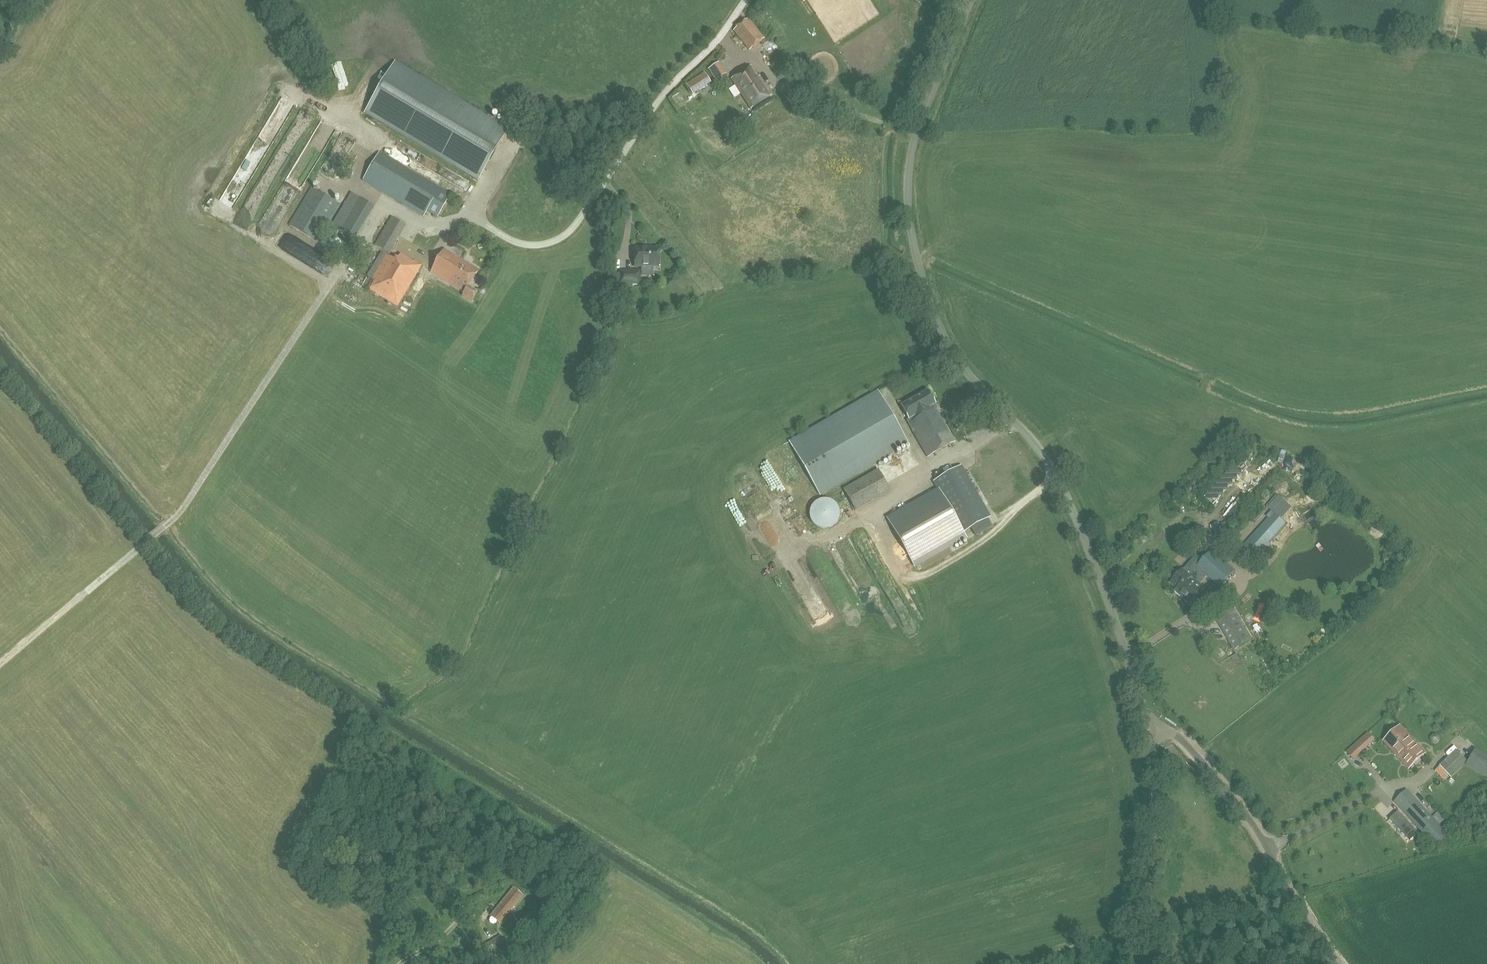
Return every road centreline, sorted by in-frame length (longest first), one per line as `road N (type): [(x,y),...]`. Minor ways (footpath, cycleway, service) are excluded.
road 1 (unclassified): [(1146,730),(1129,662),(1056,477),(959,364),(921,274),(909,207),(913,148),(966,13)]
road 2 (track): [(310,102),(290,86),(270,94),(207,203),(331,280)]
road 3 (unclassified): [(1335,963),(1218,780),(1176,734),(1146,730)]
road 4 (unclassified): [(1138,963),(1157,808),(1146,730)]

